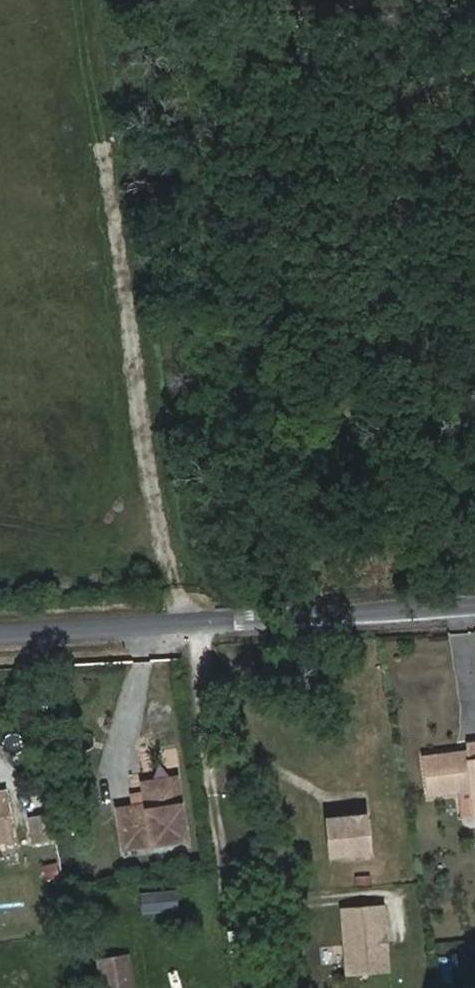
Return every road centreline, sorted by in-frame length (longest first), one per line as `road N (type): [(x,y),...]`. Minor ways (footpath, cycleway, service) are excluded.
road 1 (residential): [(0,629),(474,599)]

